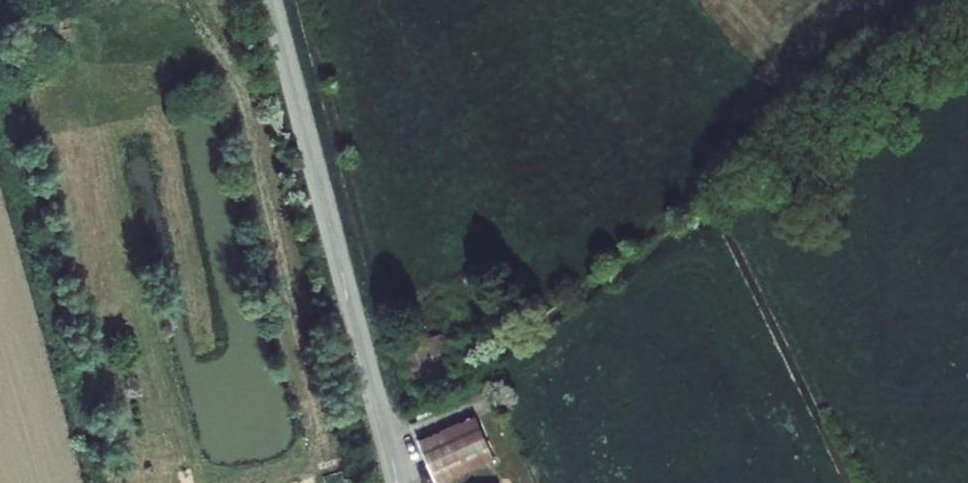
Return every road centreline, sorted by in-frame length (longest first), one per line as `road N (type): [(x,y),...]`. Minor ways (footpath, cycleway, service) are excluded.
road 1 (tertiary): [(268,0),(399,482)]

